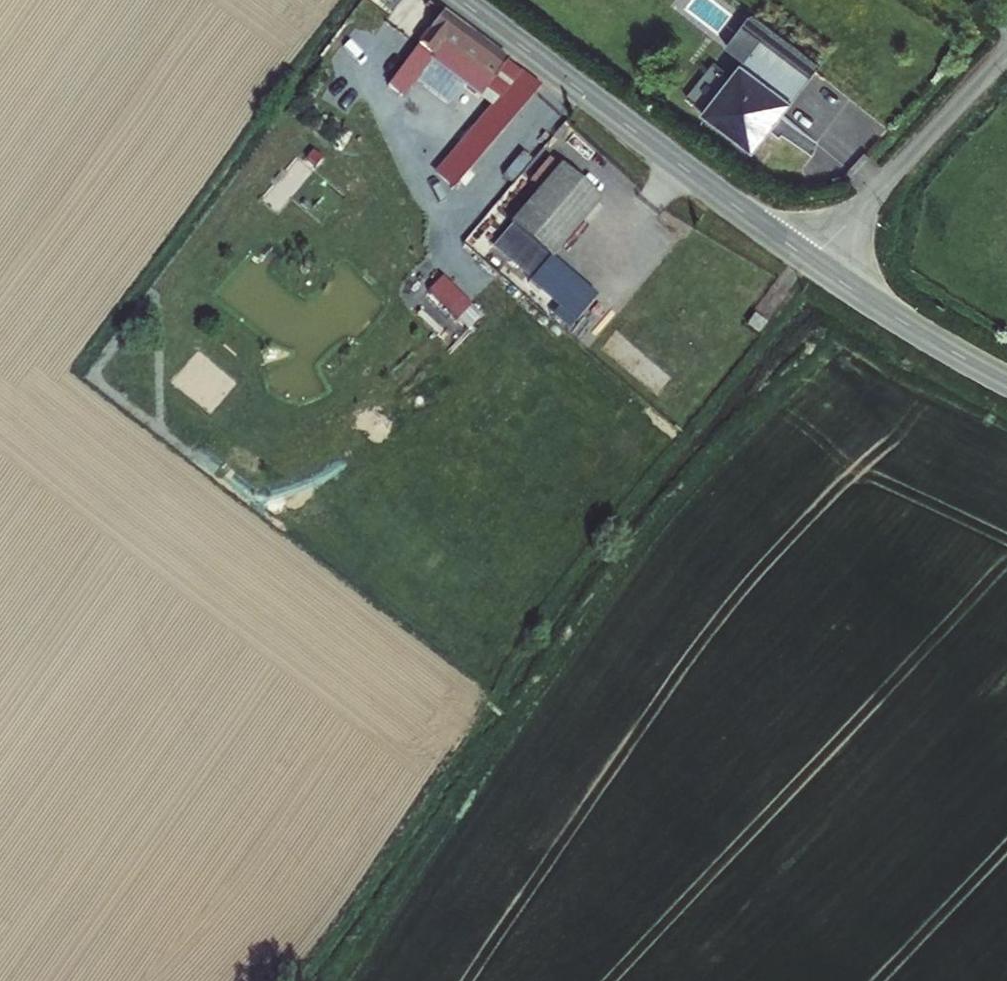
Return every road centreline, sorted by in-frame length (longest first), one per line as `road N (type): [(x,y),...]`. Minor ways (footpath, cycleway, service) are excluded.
road 1 (tertiary): [(461,0),(810,262)]
road 2 (residential): [(1006,50),(810,262)]
road 3 (tertiary): [(810,262),(1006,383)]

